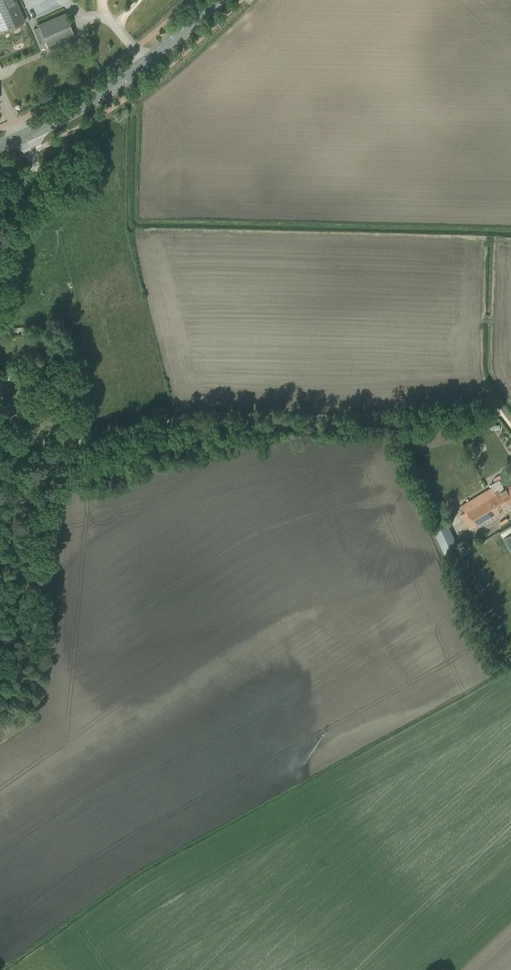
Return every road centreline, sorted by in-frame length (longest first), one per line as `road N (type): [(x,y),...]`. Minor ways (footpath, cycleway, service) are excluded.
road 1 (secondary): [(0,148),(124,80),(218,0)]
road 2 (track): [(80,438),(74,483),(0,507)]

